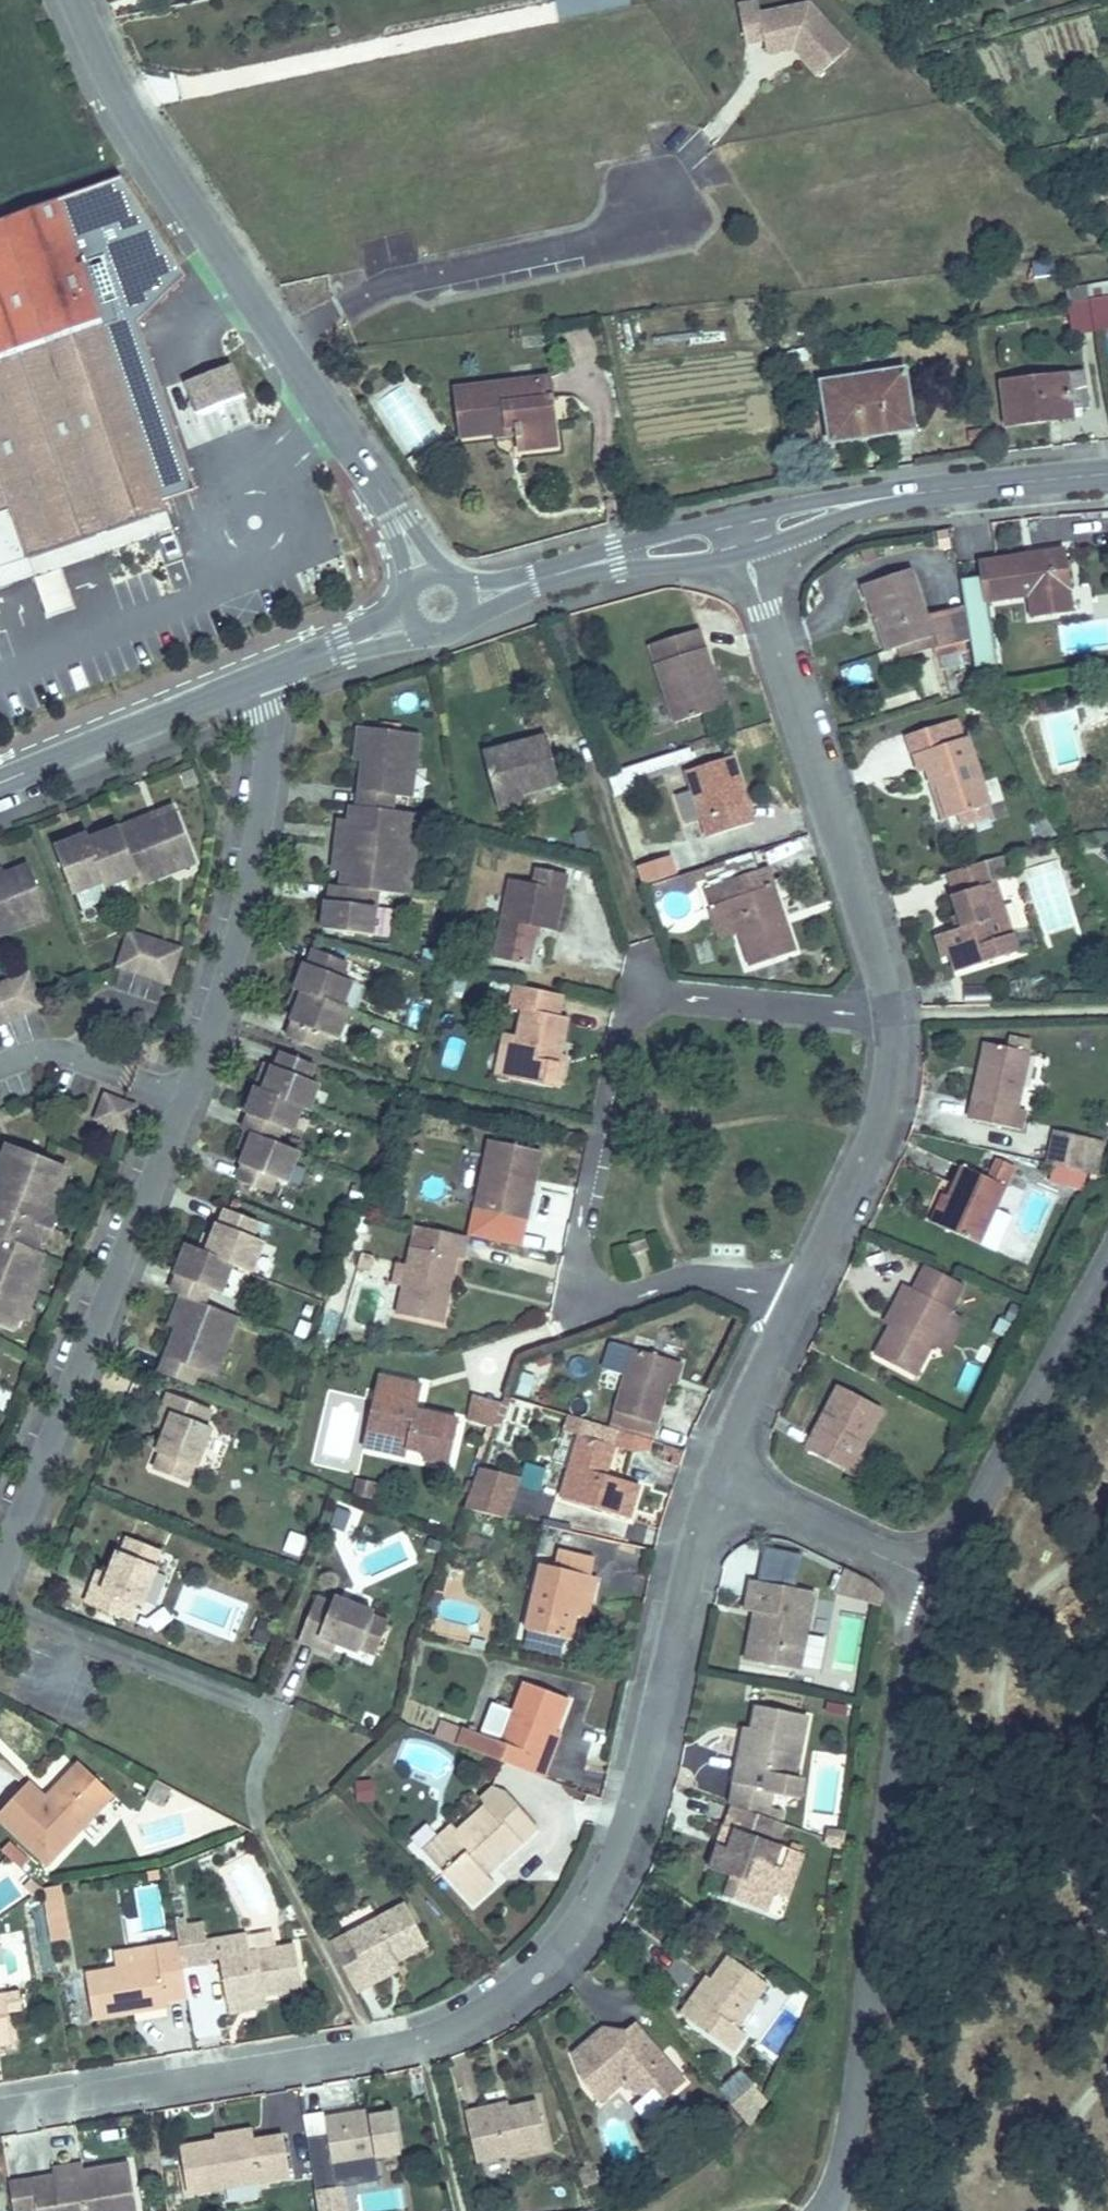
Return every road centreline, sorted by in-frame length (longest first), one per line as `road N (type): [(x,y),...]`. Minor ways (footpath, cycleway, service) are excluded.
road 1 (residential): [(0,2111),(376,2051),(428,2037),(529,1978),(565,1944),(618,1847),(720,1477)]
road 2 (residential): [(799,1299),(751,1283),(698,1279),(616,1295),(596,1284),(579,1234),(626,1028),(643,1011),(691,1000),(893,1016)]
road 3 (tertiary): [(827,2210),(851,2132),(910,1679),(938,1584)]
road 4 (residential): [(78,0),(140,131),(399,522)]
road 5 (residential): [(0,1575),(183,1099)]
road 6 (residential): [(893,1016),(749,552)]
road 7 (residential): [(183,1099),(234,956),(255,860),(269,750),(257,678)]
road 8 (tertiary): [(938,1584),(1107,1252)]
road 9 (residential): [(799,1299),(874,1134),(893,1016)]
road 10 (tertiary): [(462,621),(554,582),(749,552)]
road 11 (residential): [(0,1605),(274,1711)]
road 12 (tertiary): [(739,519),(512,578),(458,579)]
road 13 (tertiary): [(0,780),(257,678)]
road 14 (residential): [(720,1477),(938,1584)]
road 15 (tertiary): [(935,490),(739,519)]
road 16 (tertiary): [(749,552),(935,490)]
road 17 (residential): [(720,1477),(799,1299)]
road 18 (residential): [(0,1066),(51,1052),(75,1056),(183,1099)]
road 19 (tertiary): [(935,490),(1107,474)]

